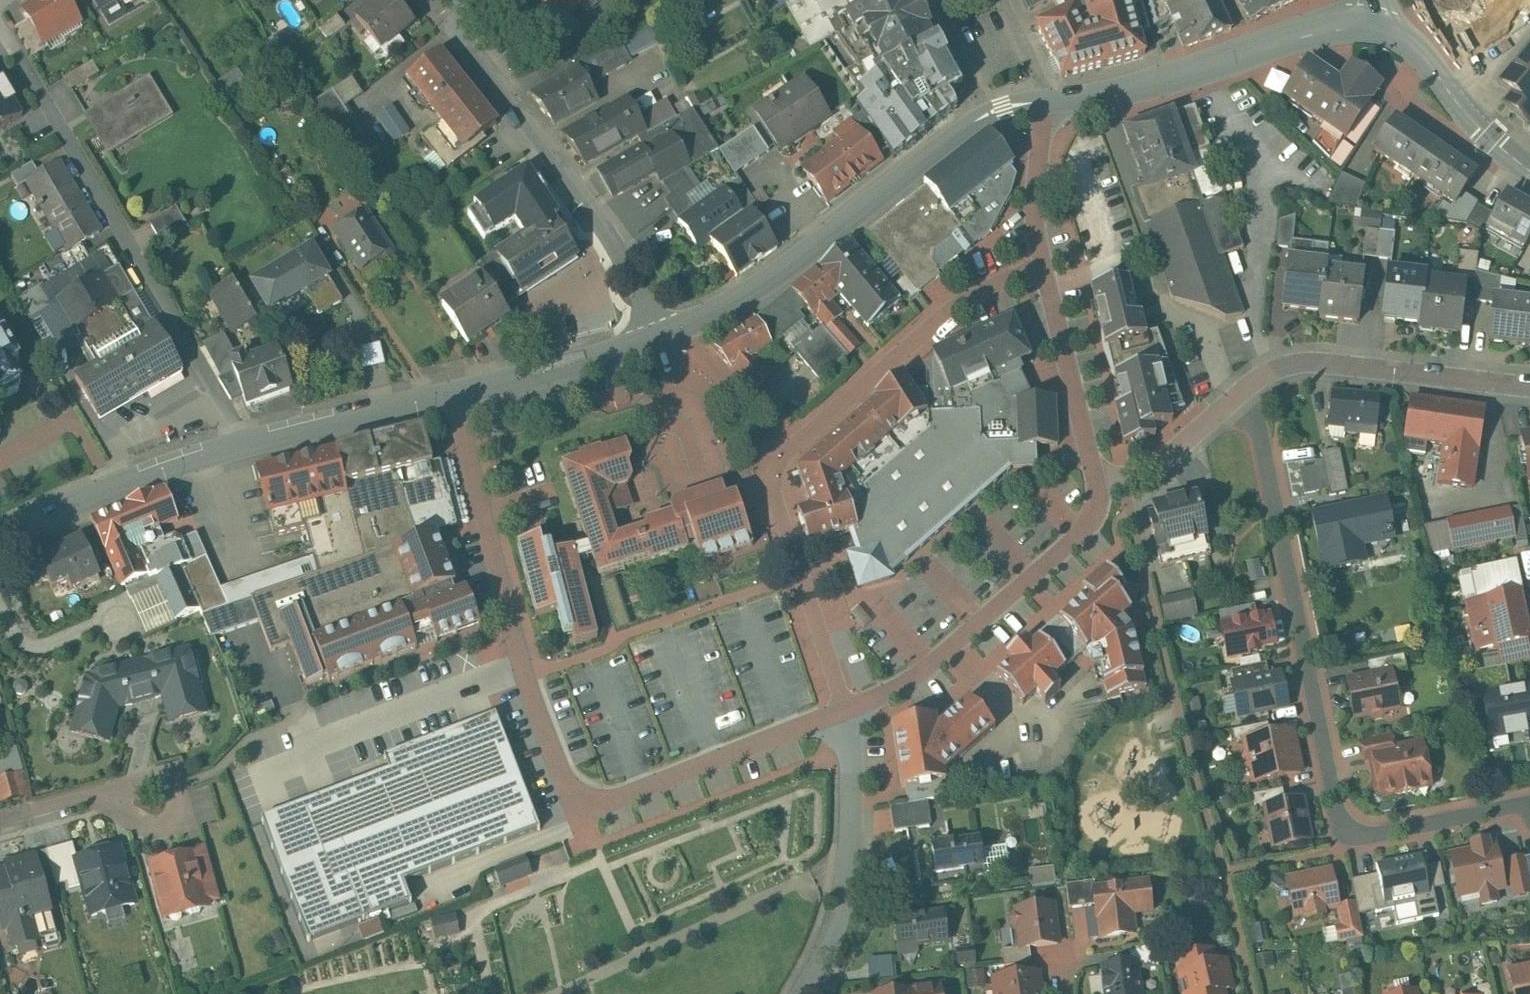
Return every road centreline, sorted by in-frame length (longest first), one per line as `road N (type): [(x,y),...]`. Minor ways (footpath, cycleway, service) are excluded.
road 1 (residential): [(456,390),(520,661),(568,785),(600,801),(639,793),(850,711)]
road 2 (residential): [(1240,393),(1252,410),(1344,825),(1368,833),(1529,805)]
road 3 (residential): [(1037,255),(964,294),(805,433),(783,465),(782,514),(850,711)]
road 4 (primary): [(0,536),(136,475),(456,390)]
road 5 (residential): [(450,21),(683,327)]
road 6 (primary): [(683,327),(766,279),(988,111)]
road 7 (residential): [(850,711),(914,678),(1090,521),(1100,487)]
road 8 (primary): [(1050,100),(1164,79),(1312,34),(1373,28)]
road 9 (residential): [(1240,393),(1287,361),(1327,360),(1529,385)]
road 10 (residential): [(799,993),(836,928),(851,881),(850,711)]
road 11 (residential): [(1100,487),(1037,255)]
road 12 (primary): [(456,390),(683,327)]
road 13 (primary): [(1529,168),(1476,123),(1413,44),(1373,28)]
road 14 (residential): [(1100,487),(1121,481),(1240,393)]
road 15 (residential): [(0,824),(98,799),(157,801)]
road 16 (residential): [(1037,255),(1041,134),(1050,100)]
road 17 (residential): [(933,0),(988,111)]

